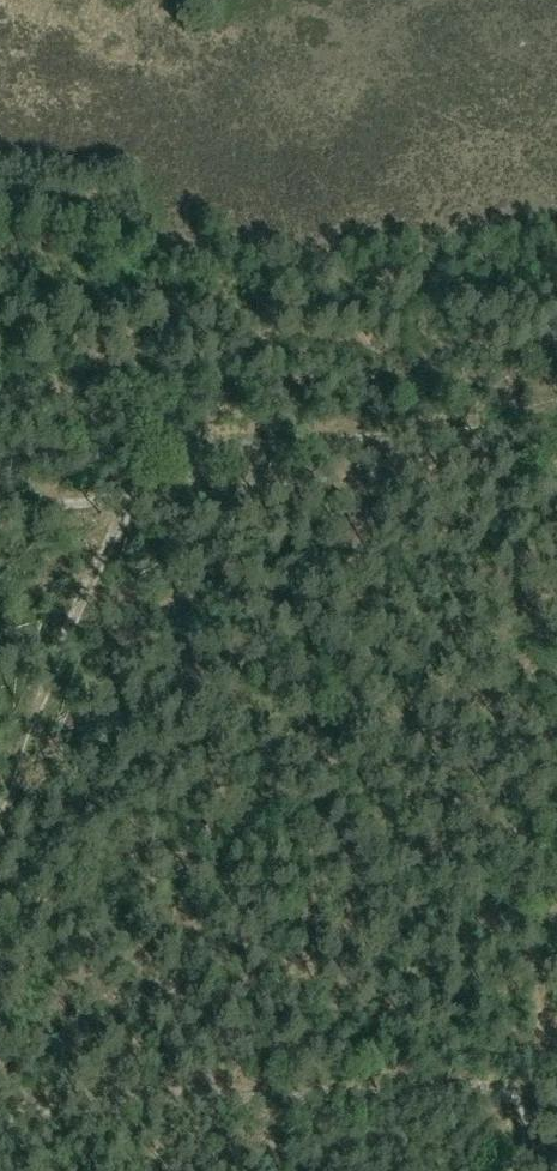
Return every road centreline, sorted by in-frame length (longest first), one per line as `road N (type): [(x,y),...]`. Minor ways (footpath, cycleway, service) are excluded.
road 1 (track): [(556,420),(165,450),(143,463),(26,743),(0,831)]
road 2 (track): [(0,1116),(500,1087),(524,1107),(518,1170)]
road 3 (track): [(125,502),(0,509)]

